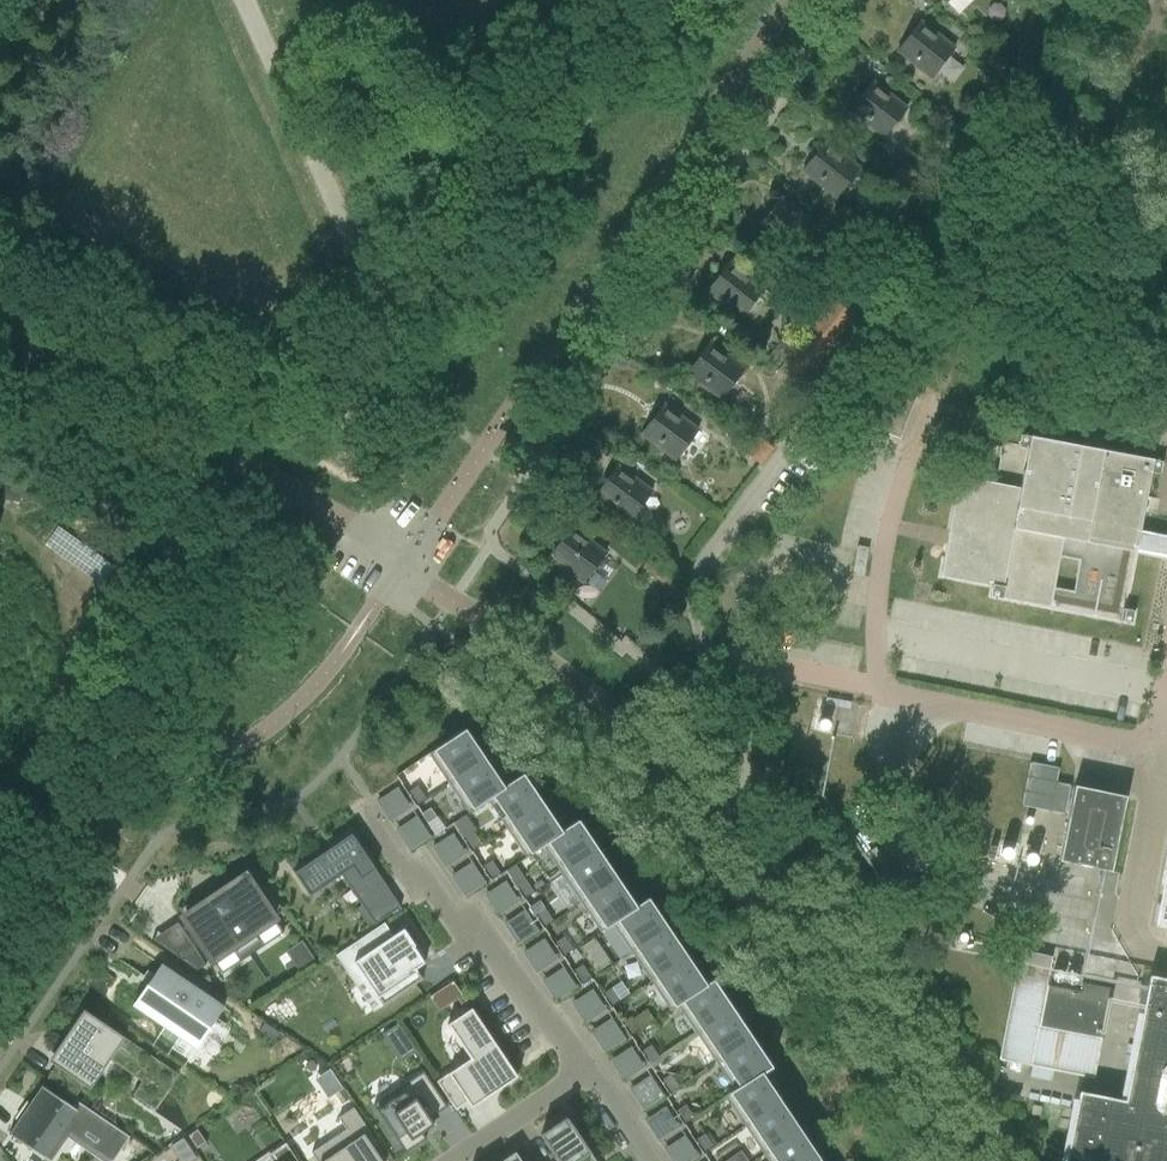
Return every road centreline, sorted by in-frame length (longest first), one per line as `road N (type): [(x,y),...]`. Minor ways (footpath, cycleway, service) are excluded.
road 1 (residential): [(792,0),(400,564)]
road 2 (unclassified): [(1149,737),(1124,742),(881,691),(872,647),(886,527),(926,402)]
road 3 (unclassified): [(357,531),(0,325)]
road 4 (residential): [(714,805),(584,693),(400,564)]
road 5 (residential): [(586,1073),(475,930),(449,921),(416,874),(401,869),(362,807)]
road 6 (unclassified): [(1166,953),(1125,944),(1158,755),(1149,737)]
road 7 (residential): [(112,824),(0,988)]
road 8 (residential): [(586,1073),(454,1160)]

